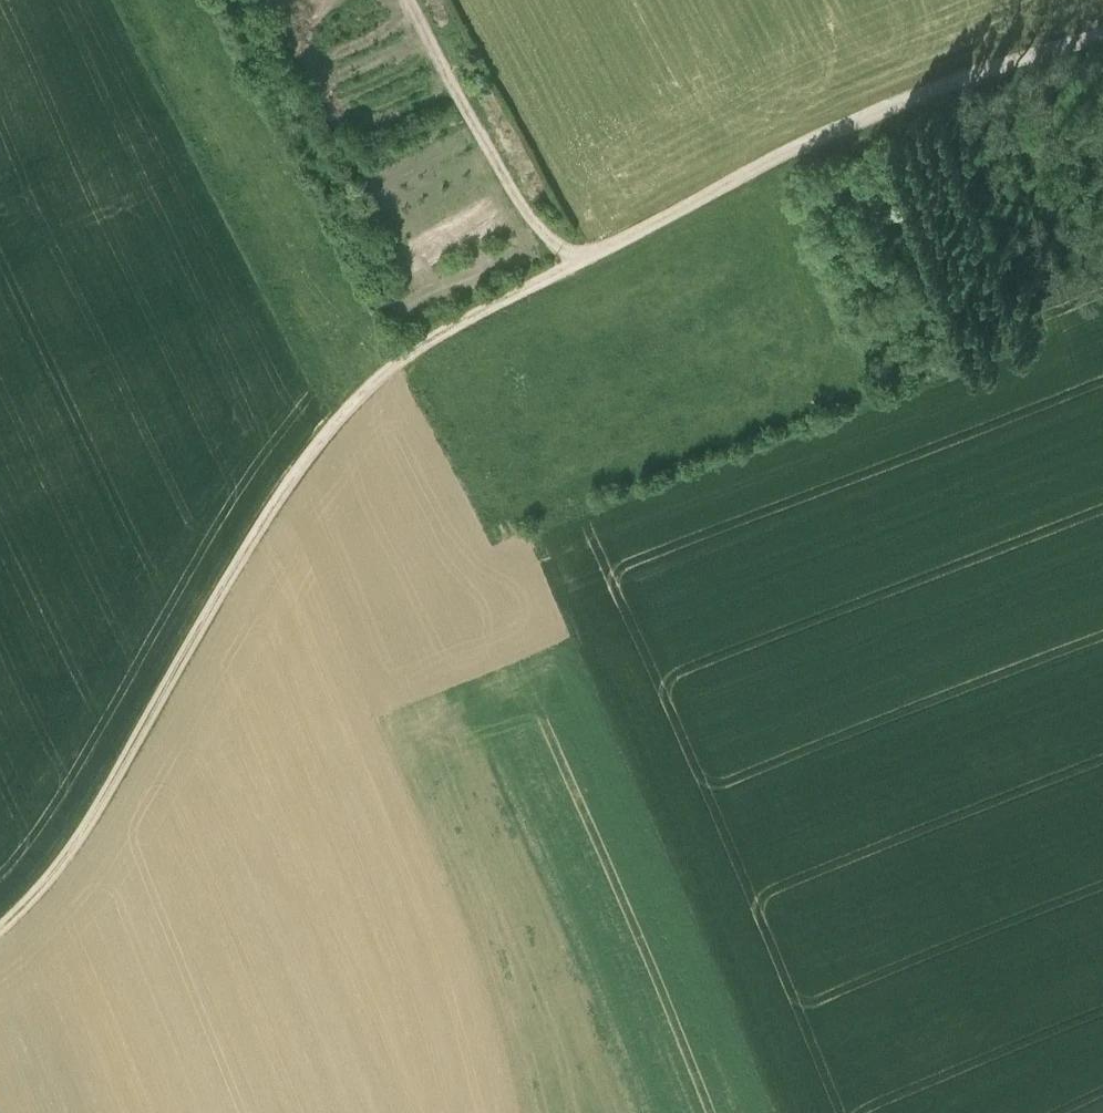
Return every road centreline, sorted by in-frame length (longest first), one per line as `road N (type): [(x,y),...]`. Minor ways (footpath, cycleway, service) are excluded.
road 1 (track): [(1102,33),(1048,48),(841,135),(514,297),(397,365),(274,512),(72,850),(0,932)]
road 2 (track): [(406,0),(513,191),(580,264)]

